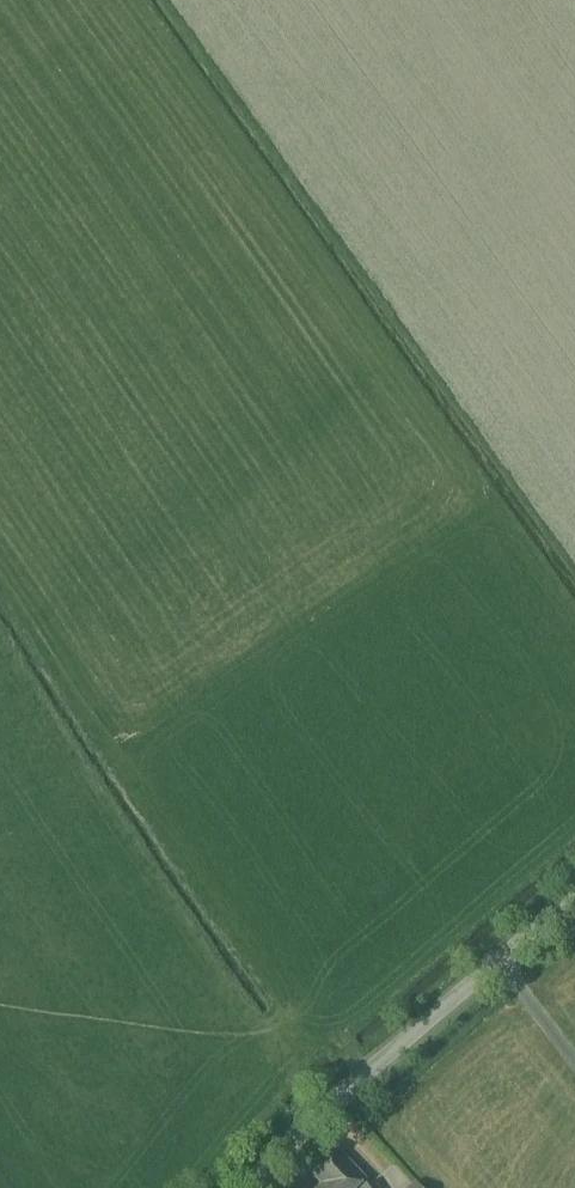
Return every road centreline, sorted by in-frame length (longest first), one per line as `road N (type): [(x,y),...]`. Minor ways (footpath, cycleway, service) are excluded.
road 1 (unclassified): [(250,1187),(301,1128),(574,892)]

